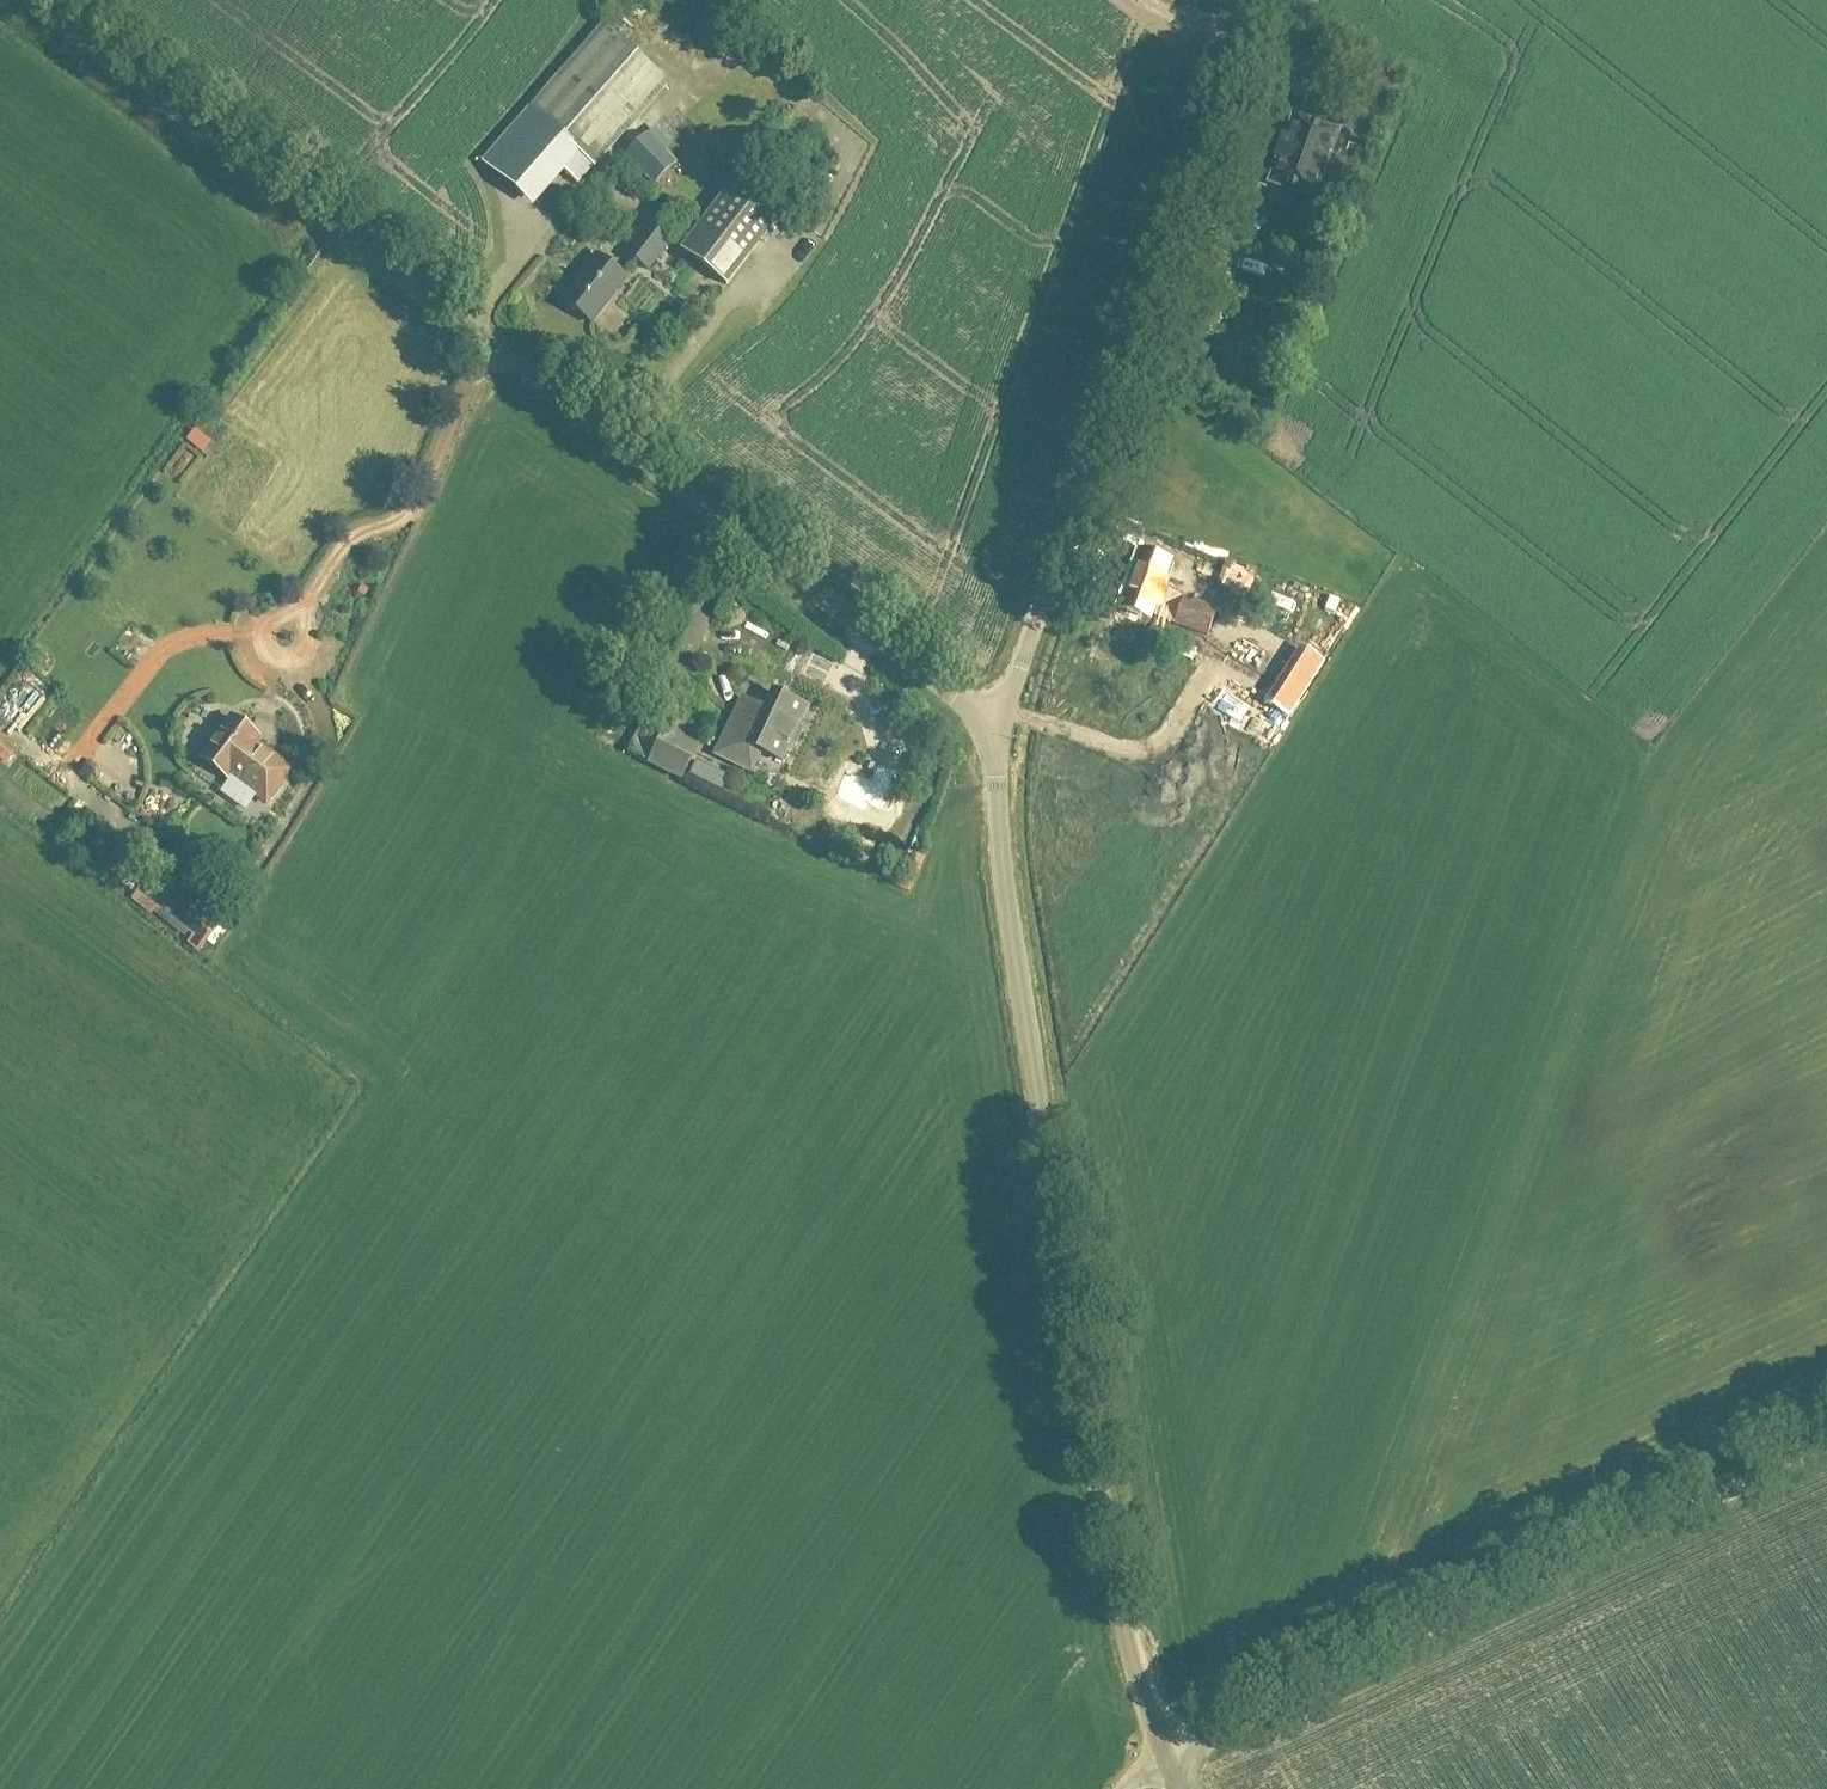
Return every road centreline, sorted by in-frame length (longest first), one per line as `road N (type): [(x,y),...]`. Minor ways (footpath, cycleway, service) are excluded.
road 1 (unclassified): [(997,730),(30,0)]
road 2 (unclassified): [(1163,1758),(1121,1616),(1042,1142),(1003,882),(997,730)]
road 3 (unclassified): [(997,730),(1256,0)]
road 4 (unclassified): [(1163,1758),(1826,1447)]

